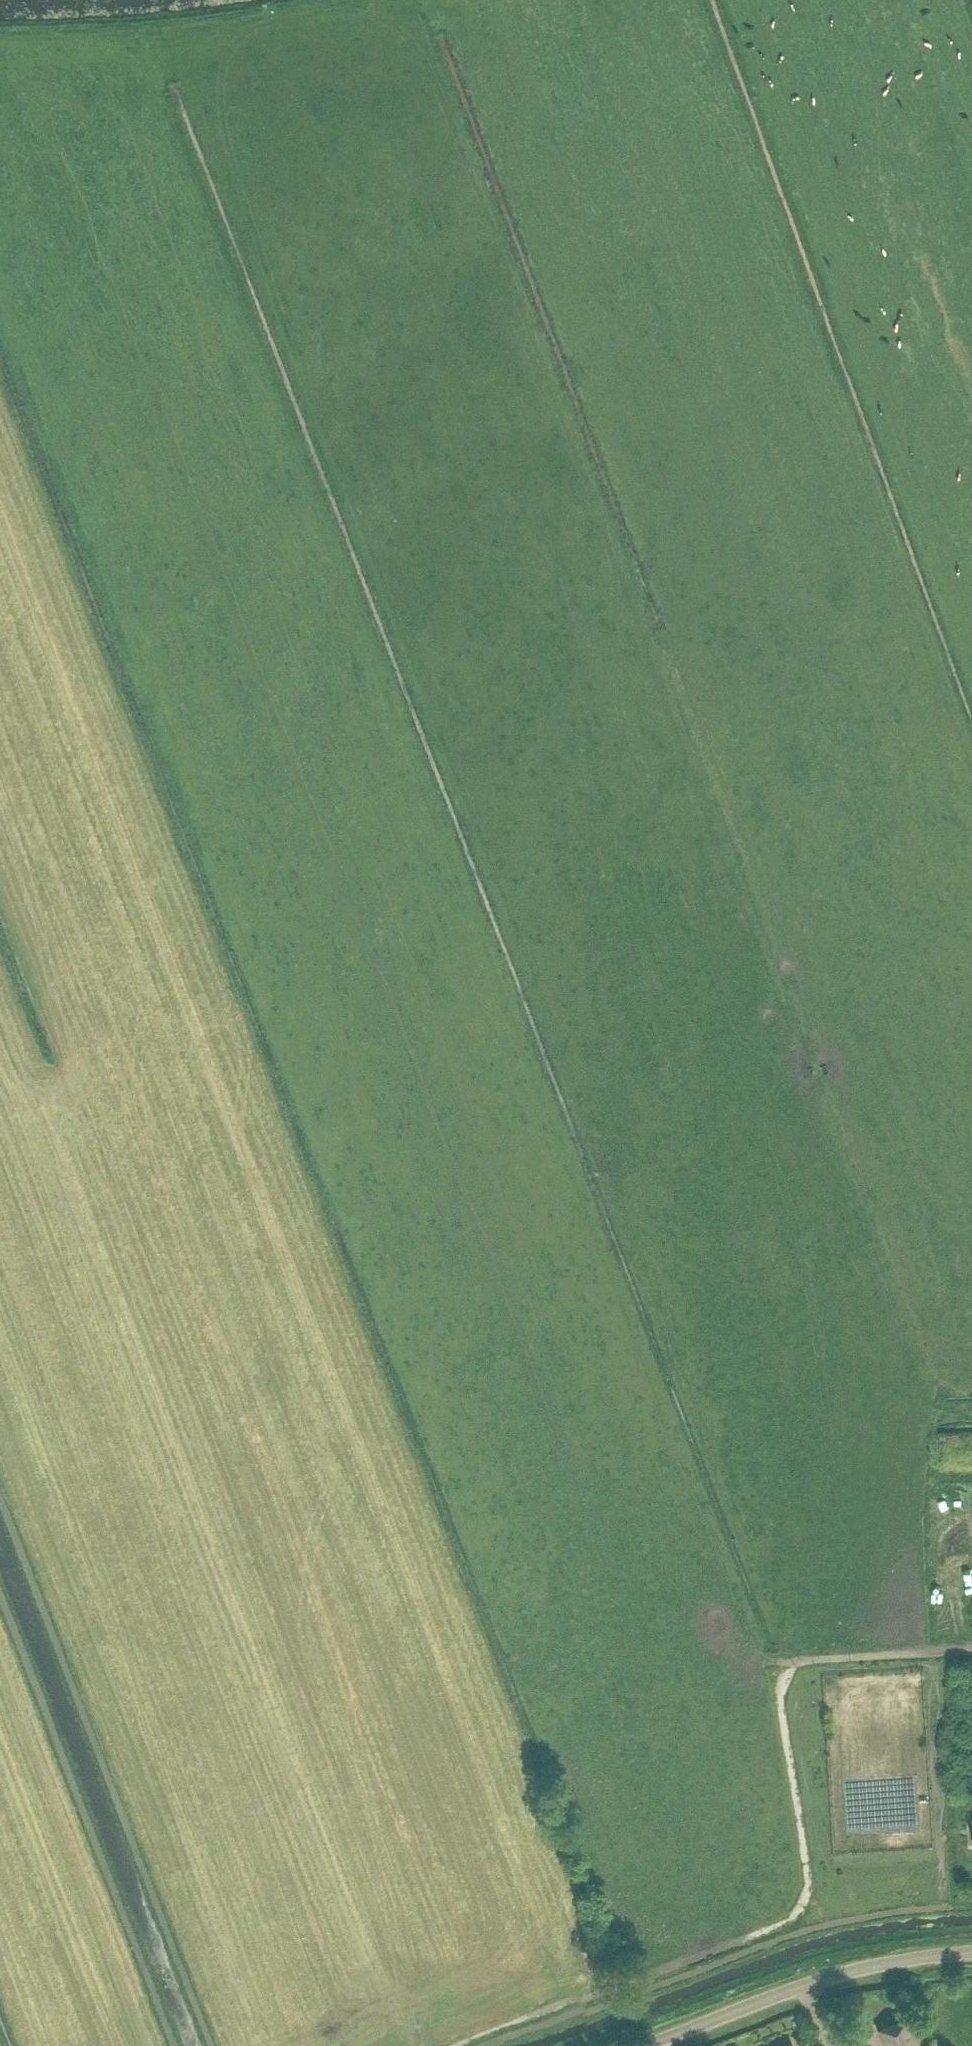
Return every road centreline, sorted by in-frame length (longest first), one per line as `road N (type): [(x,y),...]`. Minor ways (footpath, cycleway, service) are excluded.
road 1 (track): [(475,2045),(795,1911),(807,1888),(779,1685),(797,1660),(971,1652)]
road 2 (unclassified): [(639,2045),(841,1970),(971,1949)]

